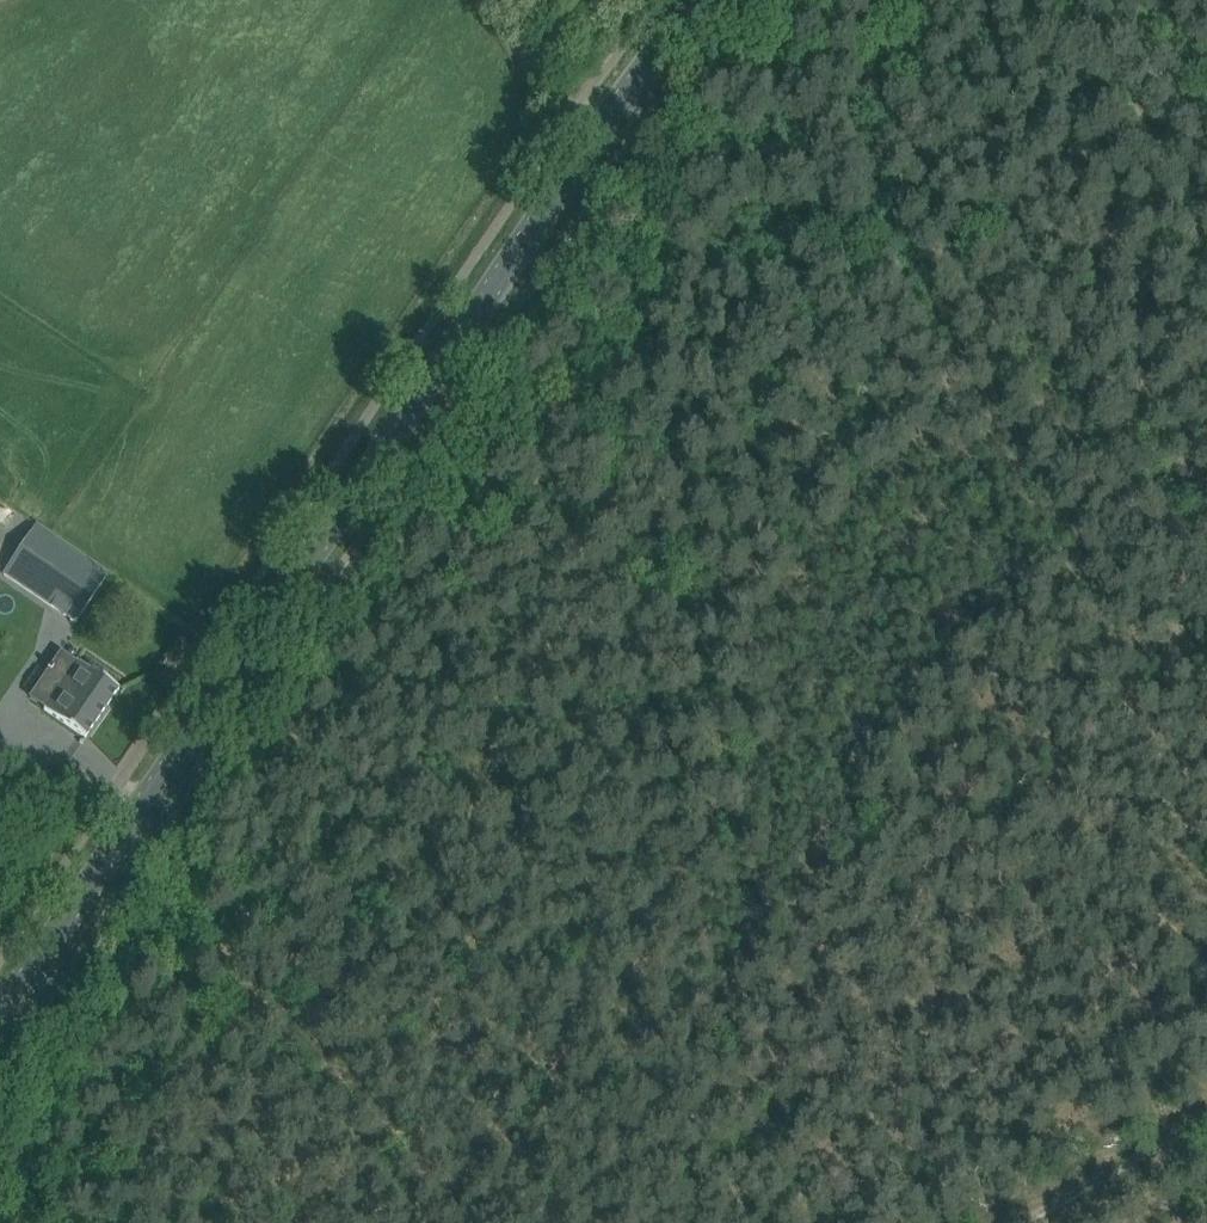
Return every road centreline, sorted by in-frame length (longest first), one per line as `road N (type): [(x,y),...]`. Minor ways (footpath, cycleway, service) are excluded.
road 1 (secondary): [(0,1018),(617,106),(703,0)]
road 2 (track): [(1206,1121),(1020,1222)]

